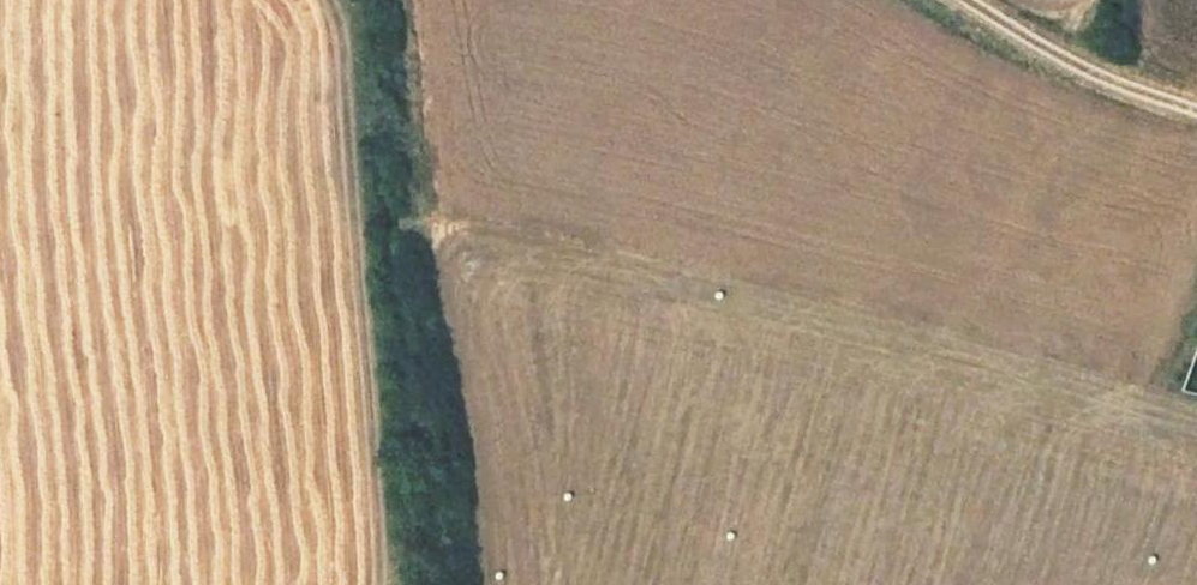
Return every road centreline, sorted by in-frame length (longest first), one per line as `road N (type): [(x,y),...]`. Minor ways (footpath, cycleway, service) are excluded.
road 1 (track): [(968,0),(1089,74),(1196,109)]

